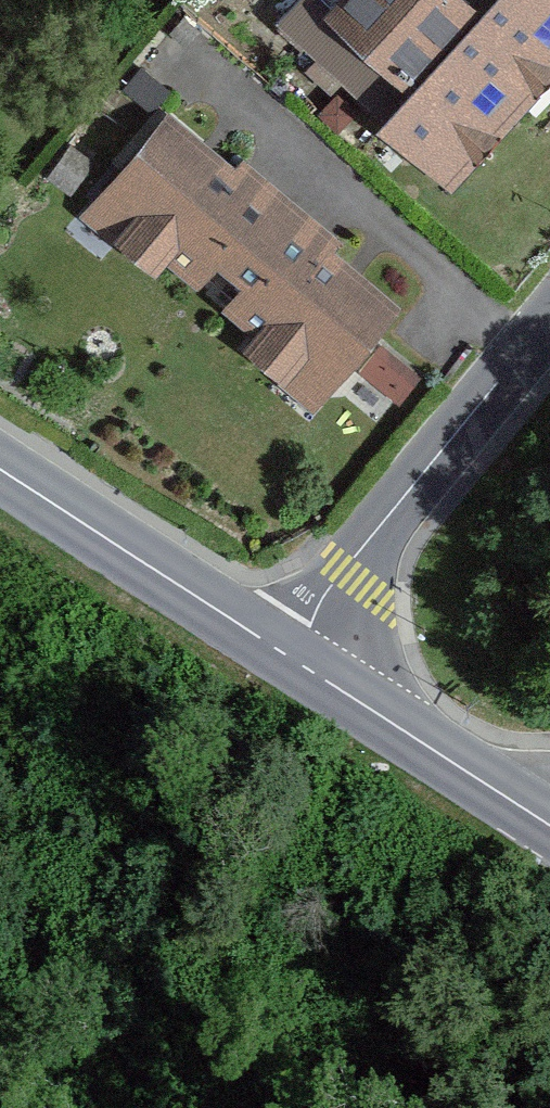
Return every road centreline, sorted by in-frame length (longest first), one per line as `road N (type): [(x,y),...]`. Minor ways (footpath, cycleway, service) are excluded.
road 1 (residential): [(287,655),(345,569),(549,320)]
road 2 (tertiary): [(0,469),(287,655)]
road 3 (tertiary): [(287,655),(549,826)]

